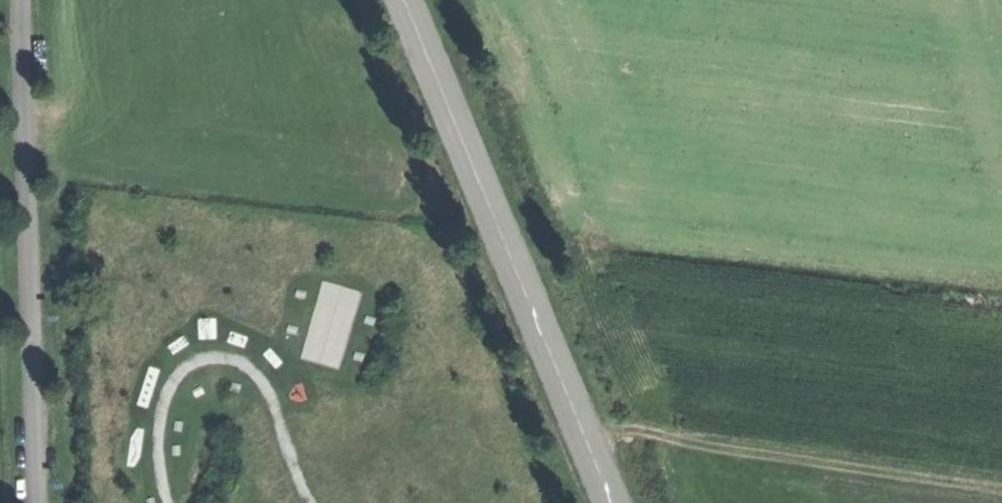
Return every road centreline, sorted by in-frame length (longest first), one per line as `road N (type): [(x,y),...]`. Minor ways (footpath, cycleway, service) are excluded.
road 1 (tertiary): [(410,0),(616,502)]
road 2 (unclassified): [(24,0),(39,502)]
road 3 (track): [(1001,463),(585,428)]

